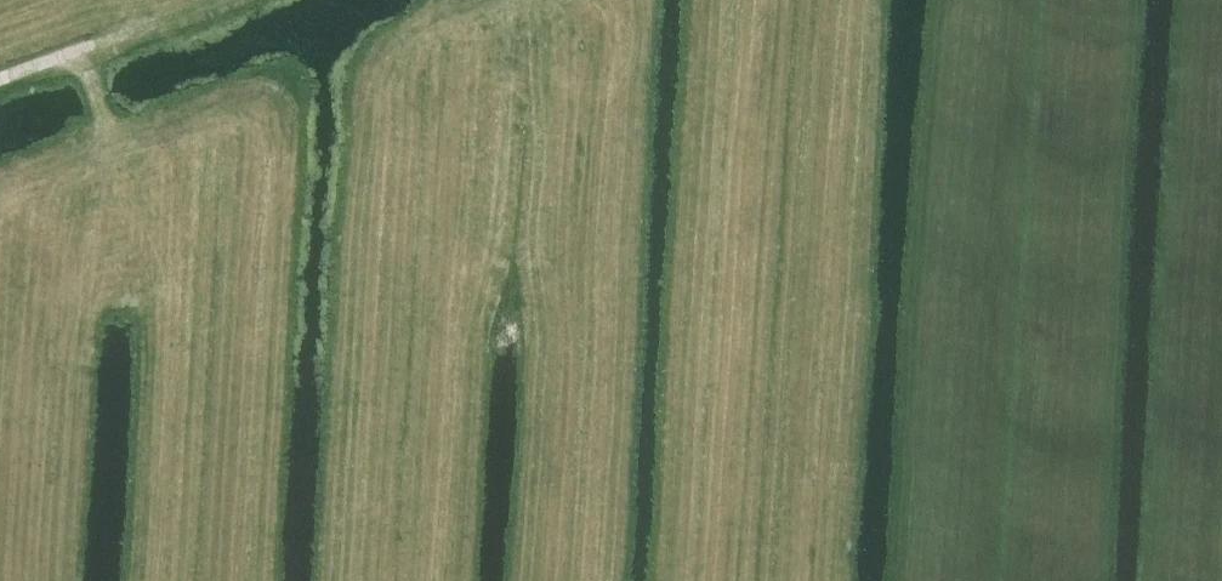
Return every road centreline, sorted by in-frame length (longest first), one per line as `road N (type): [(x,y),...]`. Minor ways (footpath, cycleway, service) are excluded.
road 1 (track): [(210,0),(0,74)]

